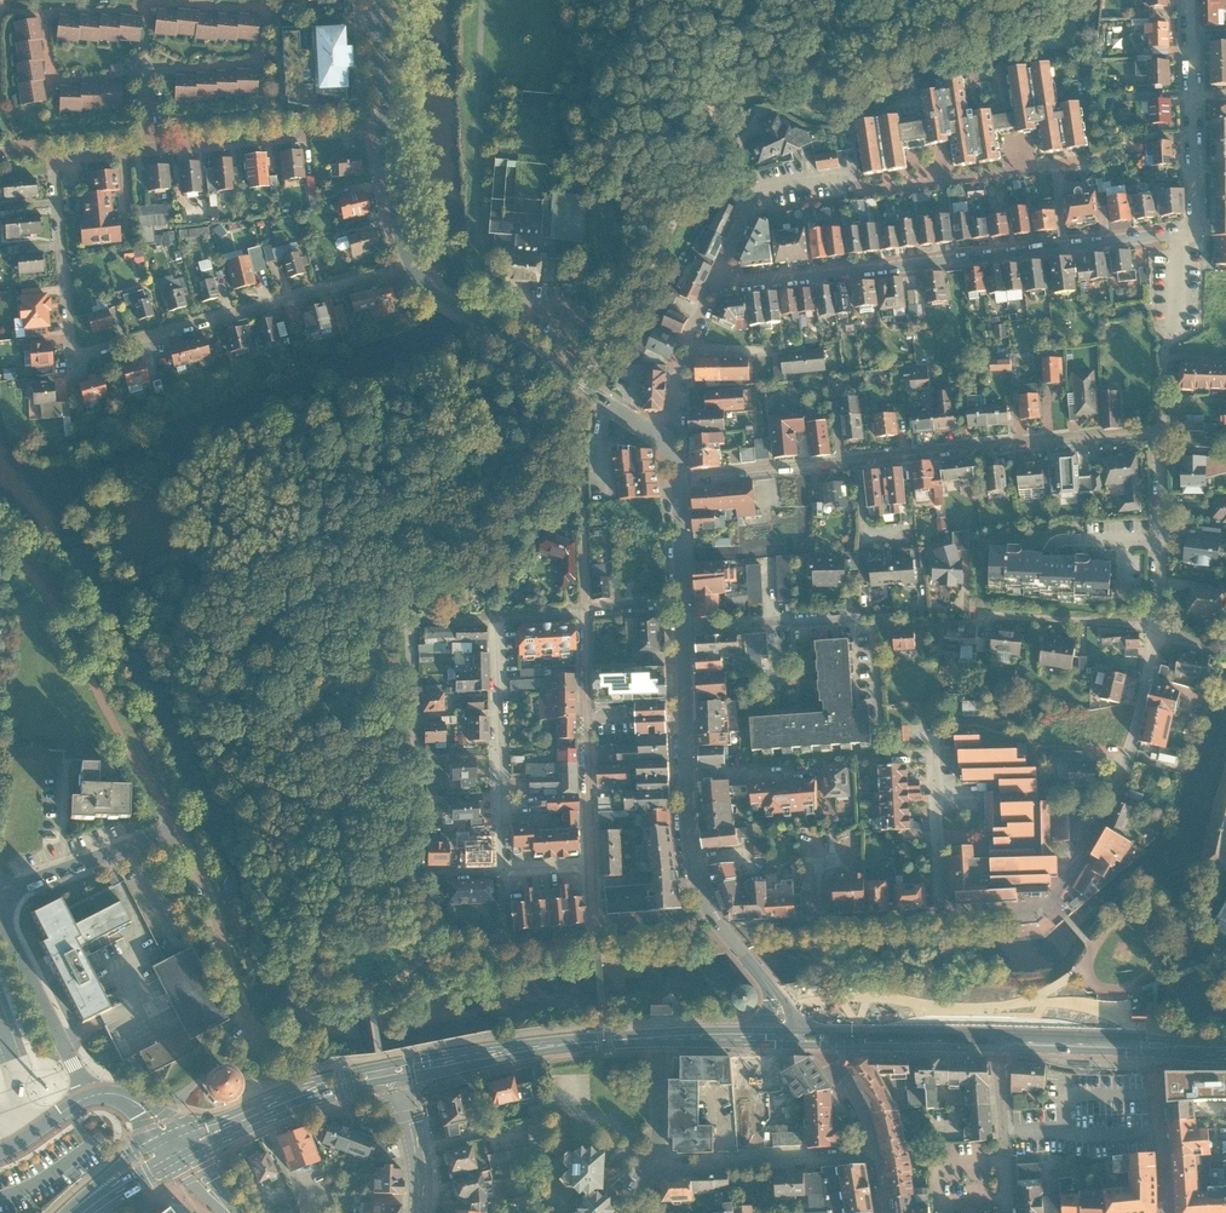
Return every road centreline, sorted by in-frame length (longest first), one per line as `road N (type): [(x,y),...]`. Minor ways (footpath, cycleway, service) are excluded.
road 1 (residential): [(411,266),(73,359),(54,158)]
road 2 (residential): [(680,481),(1159,431)]
road 3 (residential): [(1187,237),(718,288)]
road 4 (residential): [(54,158),(381,124)]
road 5 (residential): [(420,834),(411,622),(493,616)]
road 6 (tertiary): [(685,627),(692,851),(712,913)]
road 7 (tertiary): [(436,294),(670,441)]
road 8 (tertiary): [(662,1037),(537,1048),(402,1073)]
road 9 (residential): [(585,609),(591,865)]
road 10 (residential): [(501,870),(493,616)]
road 11 (residential): [(1187,237),(1196,191),(1188,0)]
road 12 (tertiary): [(402,1073),(291,1099),(179,1147)]
road 13 (residential): [(948,917),(1050,903),(1109,803)]
road 14 (residential): [(2,903),(6,930),(90,1096)]
road 15 (residential): [(730,939),(760,927),(939,918)]
road 16 (residential): [(718,288),(752,193),(853,176)]
road 17 (residential): [(1155,630),(1159,431)]
road 18 (residential): [(1159,431),(1187,237)]
road 19 (residential): [(939,918),(933,726)]
road 20 (residential): [(847,1159),(656,1166)]
road 21 (residential): [(1109,803),(1137,721),(1155,630)]
road 22 (residential): [(685,627),(862,618)]
road 23 (residential): [(591,865),(595,924),(712,913)]
road 24 (residential): [(1000,1041),(1008,1212)]
road 25 (tertiary): [(1000,1041),(829,1039)]
road 26 (residential): [(1168,1212),(1153,1047)]
road 27 (residential): [(670,441),(691,348),(718,288)]
road 28 (tertiary): [(1153,1047),(1000,1041)]
road 29 (tertiary): [(411,266),(381,124)]
road 30 (tertiary): [(418,1212),(402,1073)]
road 31 (residential): [(2,903),(25,885),(127,847)]
road 32 (residential): [(829,1039),(833,1068),(864,1114),(876,1158)]
road 33 (residential): [(662,1037),(656,1166)]
road 34 (tertiary): [(381,124),(374,0)]
road 35 (tertiary): [(785,1038),(662,1037)]
road 36 (tertiary): [(680,481),(684,602)]

